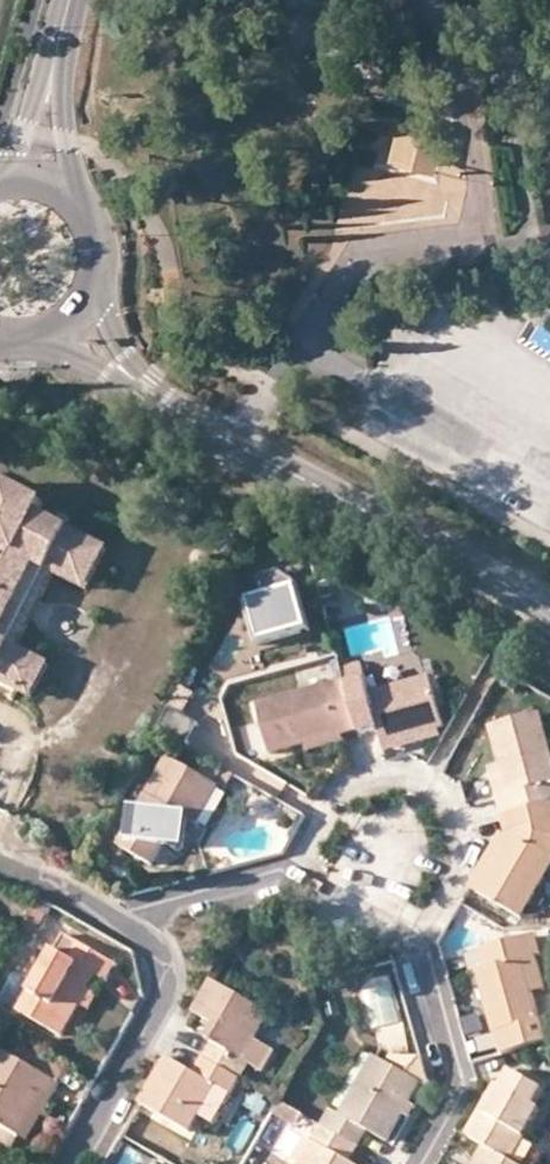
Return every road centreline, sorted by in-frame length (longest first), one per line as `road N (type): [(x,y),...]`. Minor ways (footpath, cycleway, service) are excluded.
road 1 (residential): [(113,916),(282,870),(425,947),(466,1087),(424,1163)]
road 2 (tertiary): [(236,444),(549,609)]
road 3 (residential): [(75,1163),(159,1009),(164,981),(156,947),(113,916)]
road 4 (tertiary): [(236,444),(123,352),(101,307),(100,264)]
road 5 (tertiary): [(35,337),(78,352),(186,422),(236,444)]
road 6 (tertiary): [(91,214),(70,164),(67,2)]
road 7 (tertiary): [(67,2),(26,131),(0,163)]
road 8 (residential): [(113,916),(0,865)]

